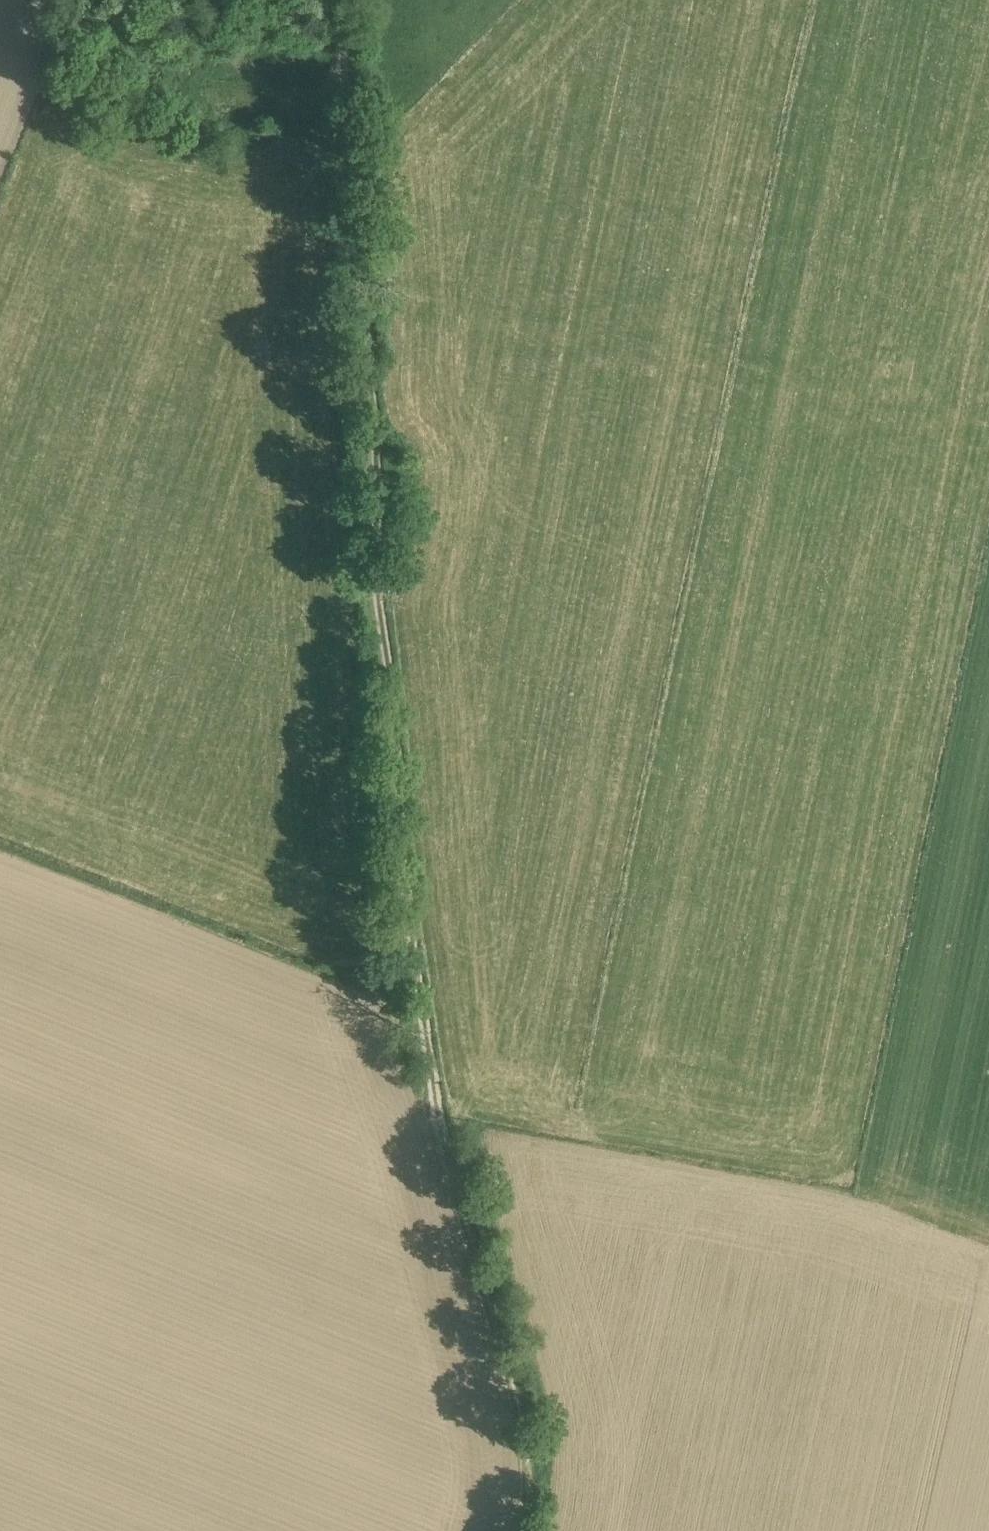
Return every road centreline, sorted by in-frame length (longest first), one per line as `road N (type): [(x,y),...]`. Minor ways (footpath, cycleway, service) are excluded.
road 1 (track): [(514,1530),(522,1510),(428,1019),(341,0)]
road 2 (track): [(428,1019),(0,850)]

